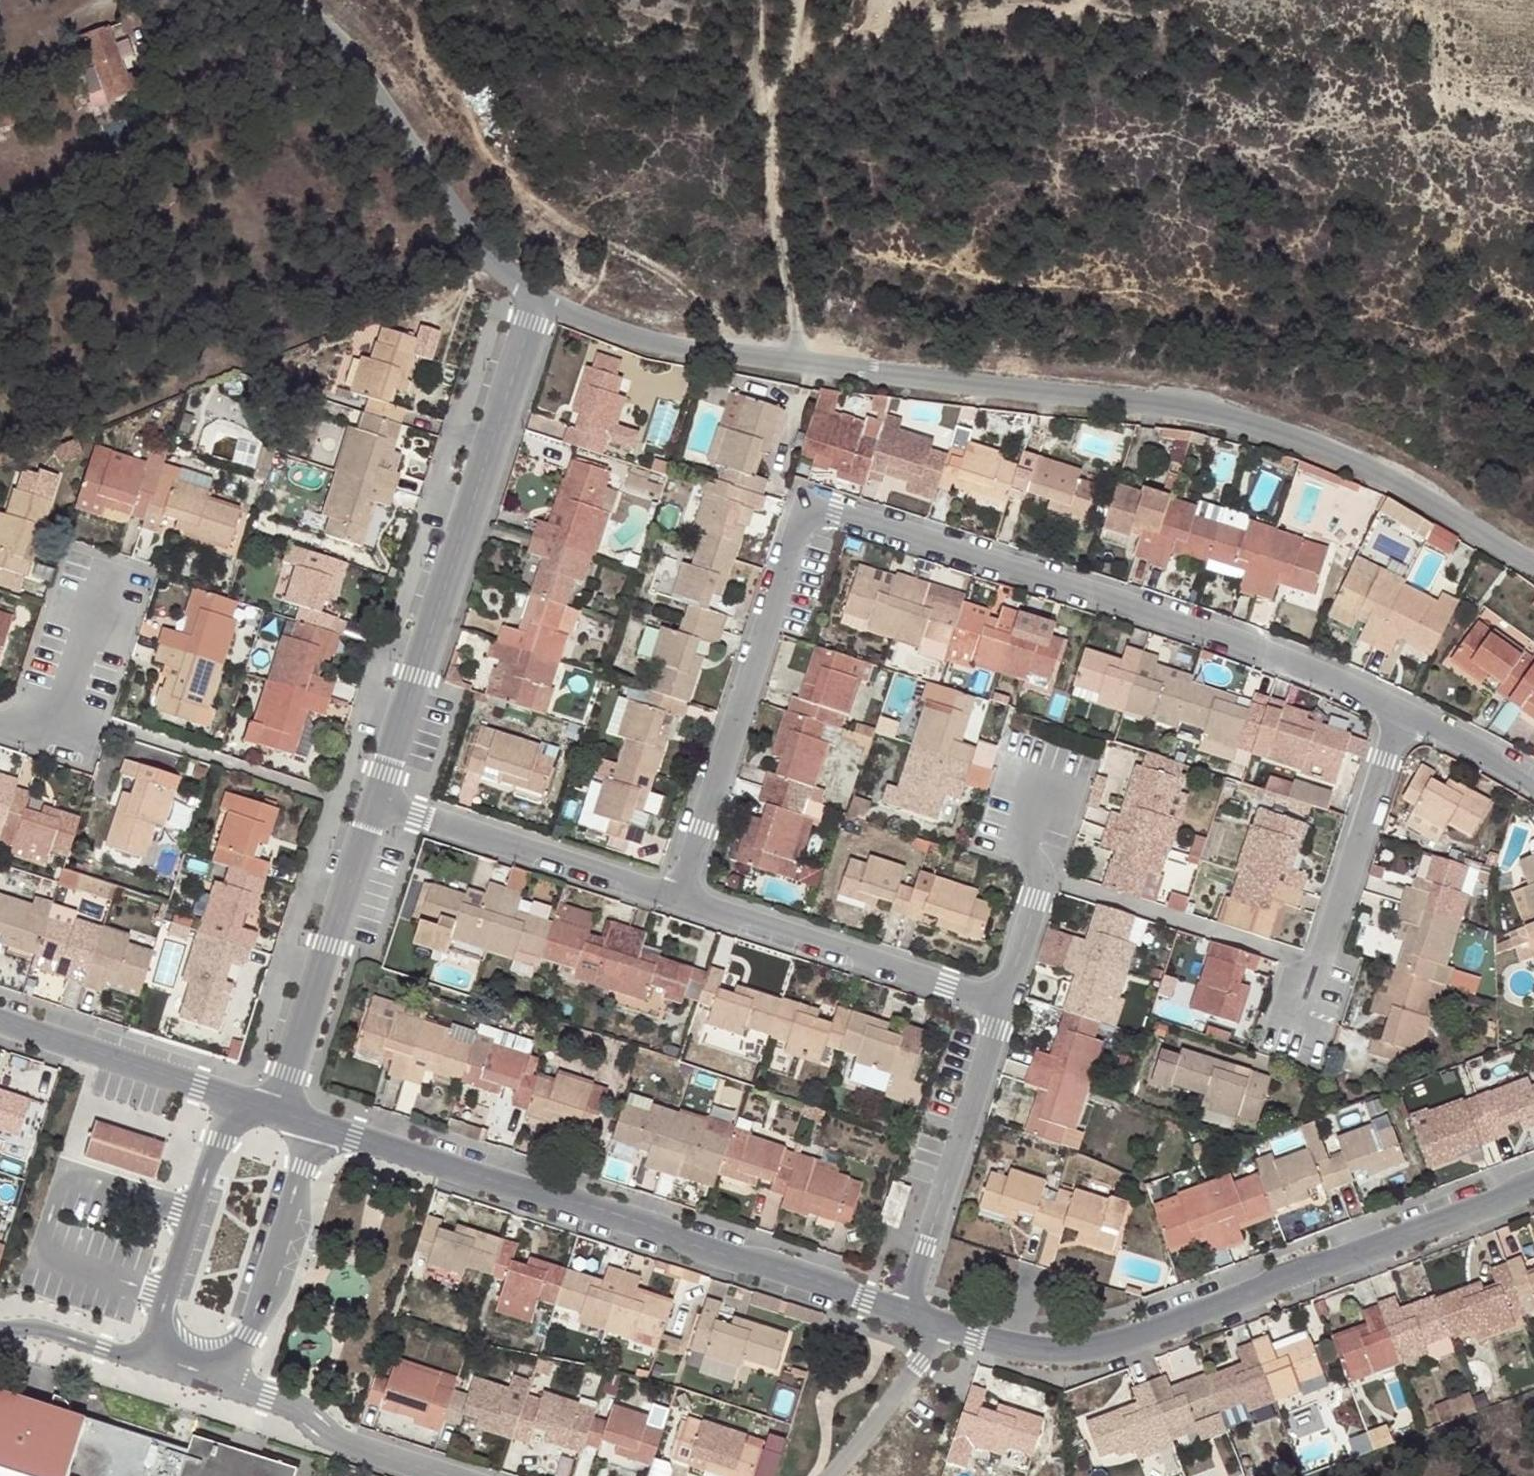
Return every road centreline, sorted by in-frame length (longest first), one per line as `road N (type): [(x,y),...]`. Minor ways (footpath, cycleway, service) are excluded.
road 1 (unclassified): [(537,299),(654,345),(1152,409),(1281,438),(1384,481),(1533,568)]
road 2 (residential): [(1398,712),(1122,599),(807,505),(663,892)]
road 3 (unclassified): [(1533,1186),(1079,1354),(939,1325)]
road 4 (unclassified): [(906,1312),(647,1223),(317,1126)]
road 5 (track): [(342,0),(539,206),(658,290),(757,332),(795,336)]
road 6 (residential): [(377,798),(537,299)]
road 7 (unclassified): [(278,0),(364,65),(468,239),(501,280),(537,299)]
road 8 (residential): [(663,892),(998,1001)]
road 9 (residential): [(1398,712),(1294,1033)]
road 10 (residential): [(276,1112),(377,798)]
road 11 (residential): [(906,1312),(998,1001)]
road 12 (residential): [(377,798),(663,892)]
road 13 (residential): [(232,1096),(146,1359)]
road 14 (residential): [(229,1384),(317,1126)]
road 15 (residential): [(26,732),(71,745),(123,580),(78,568)]
road 16 (unclassified): [(232,1096),(0,1020)]
road 17 (residential): [(229,1384),(295,1406),(341,1443),(446,1475)]
road 18 (residential): [(998,1001),(1051,813)]
road 19 (residential): [(832,1475),(914,1372),(939,1325)]
road 20 (residential): [(78,568),(26,732)]
road 21 (residential): [(1533,780),(1398,712)]
road 22 (residential): [(146,1359),(49,1330),(0,1328)]

